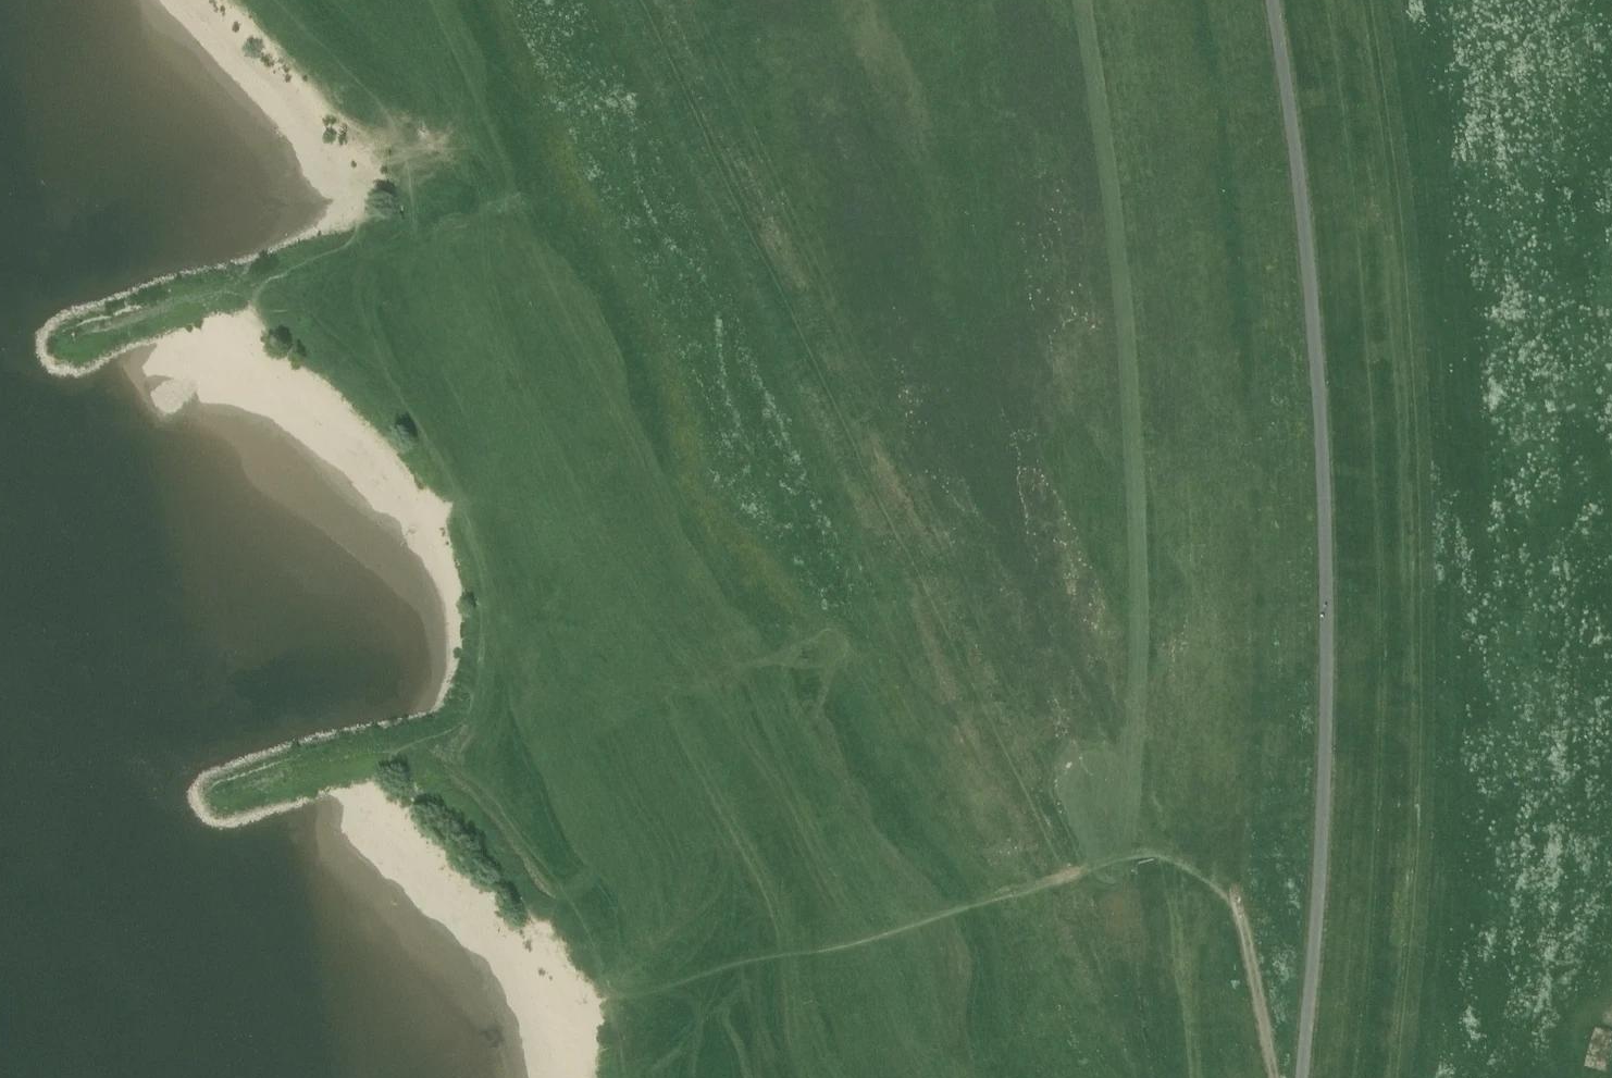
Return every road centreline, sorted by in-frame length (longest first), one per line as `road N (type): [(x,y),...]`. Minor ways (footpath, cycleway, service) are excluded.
road 1 (track): [(1185,862),(1238,902),(1273,1077)]

